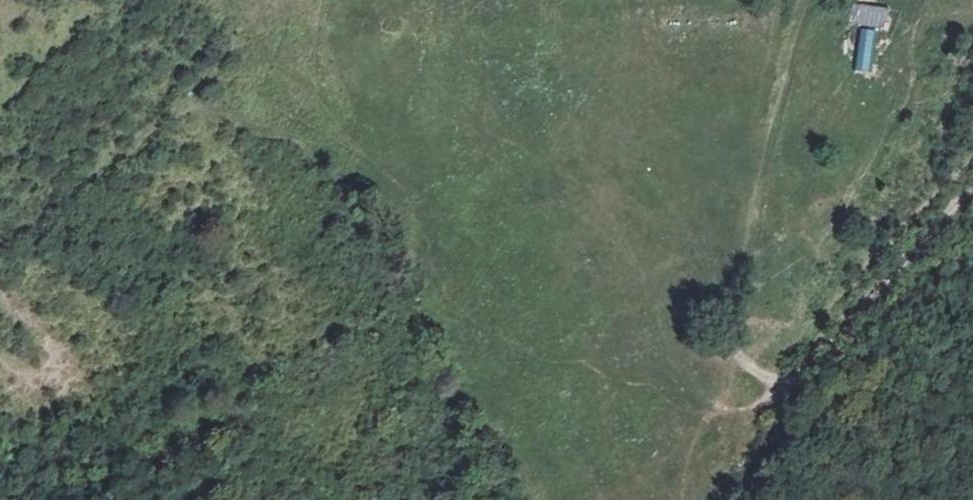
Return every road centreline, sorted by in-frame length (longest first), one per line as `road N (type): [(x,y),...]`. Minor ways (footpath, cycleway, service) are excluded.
road 1 (track): [(972,184),(778,385),(749,364),(735,346),(733,321),(810,0)]

